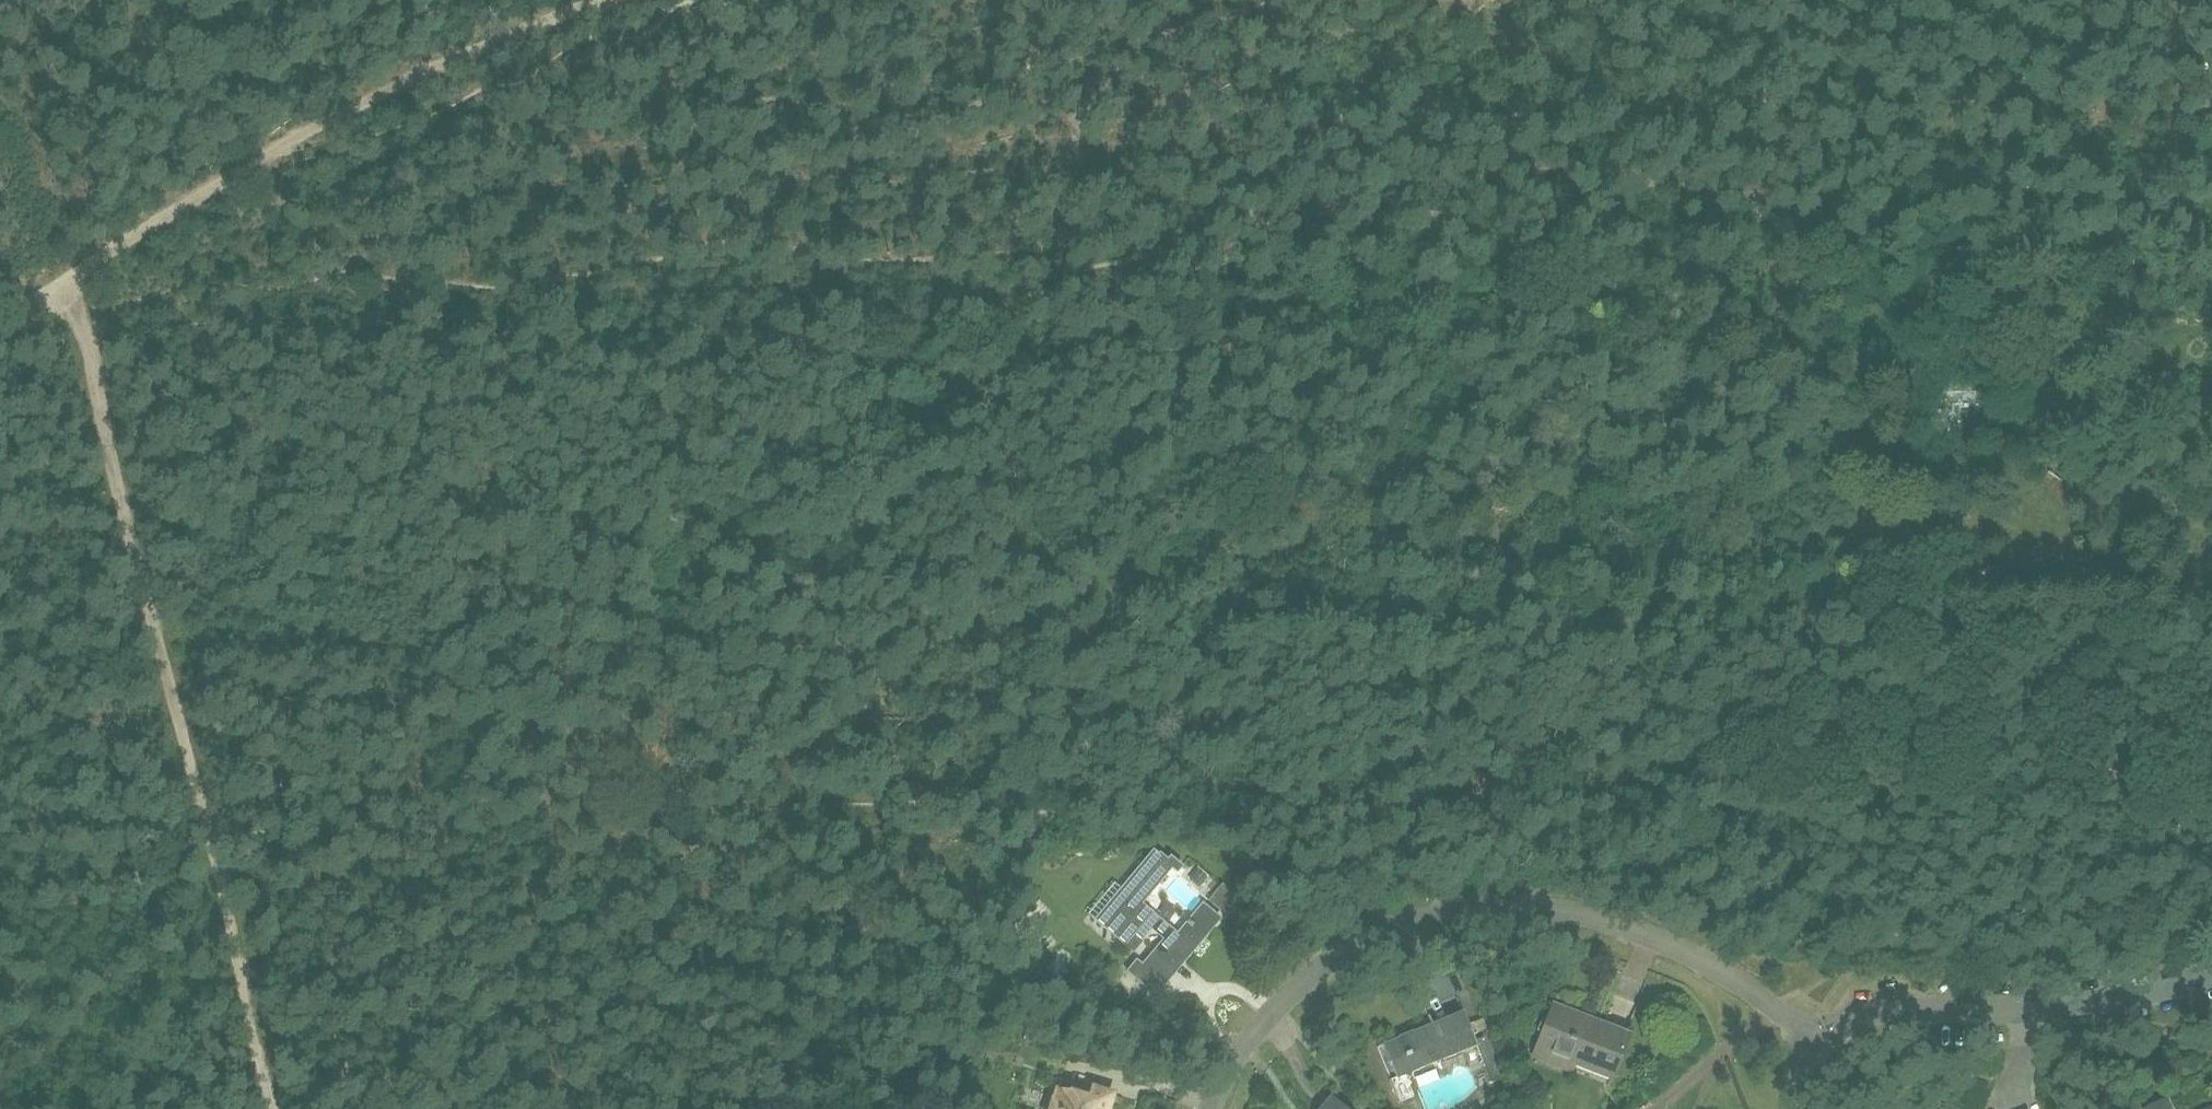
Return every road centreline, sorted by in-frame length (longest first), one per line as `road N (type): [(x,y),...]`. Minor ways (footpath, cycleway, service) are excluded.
road 1 (residential): [(1210,1108),(1254,1032),(1313,975),(1388,931),(1479,908),(1536,907),(1608,921),(1689,954),(1820,1029)]
road 2 (residential): [(1820,1029),(1883,1009),(2070,1007),(2211,975)]
road 3 (track): [(258,162),(437,68),(600,0)]
road 4 (track): [(2211,798),(1898,788)]
road 5 (track): [(68,280),(258,162)]
road 6 (track): [(232,958),(273,1108)]

